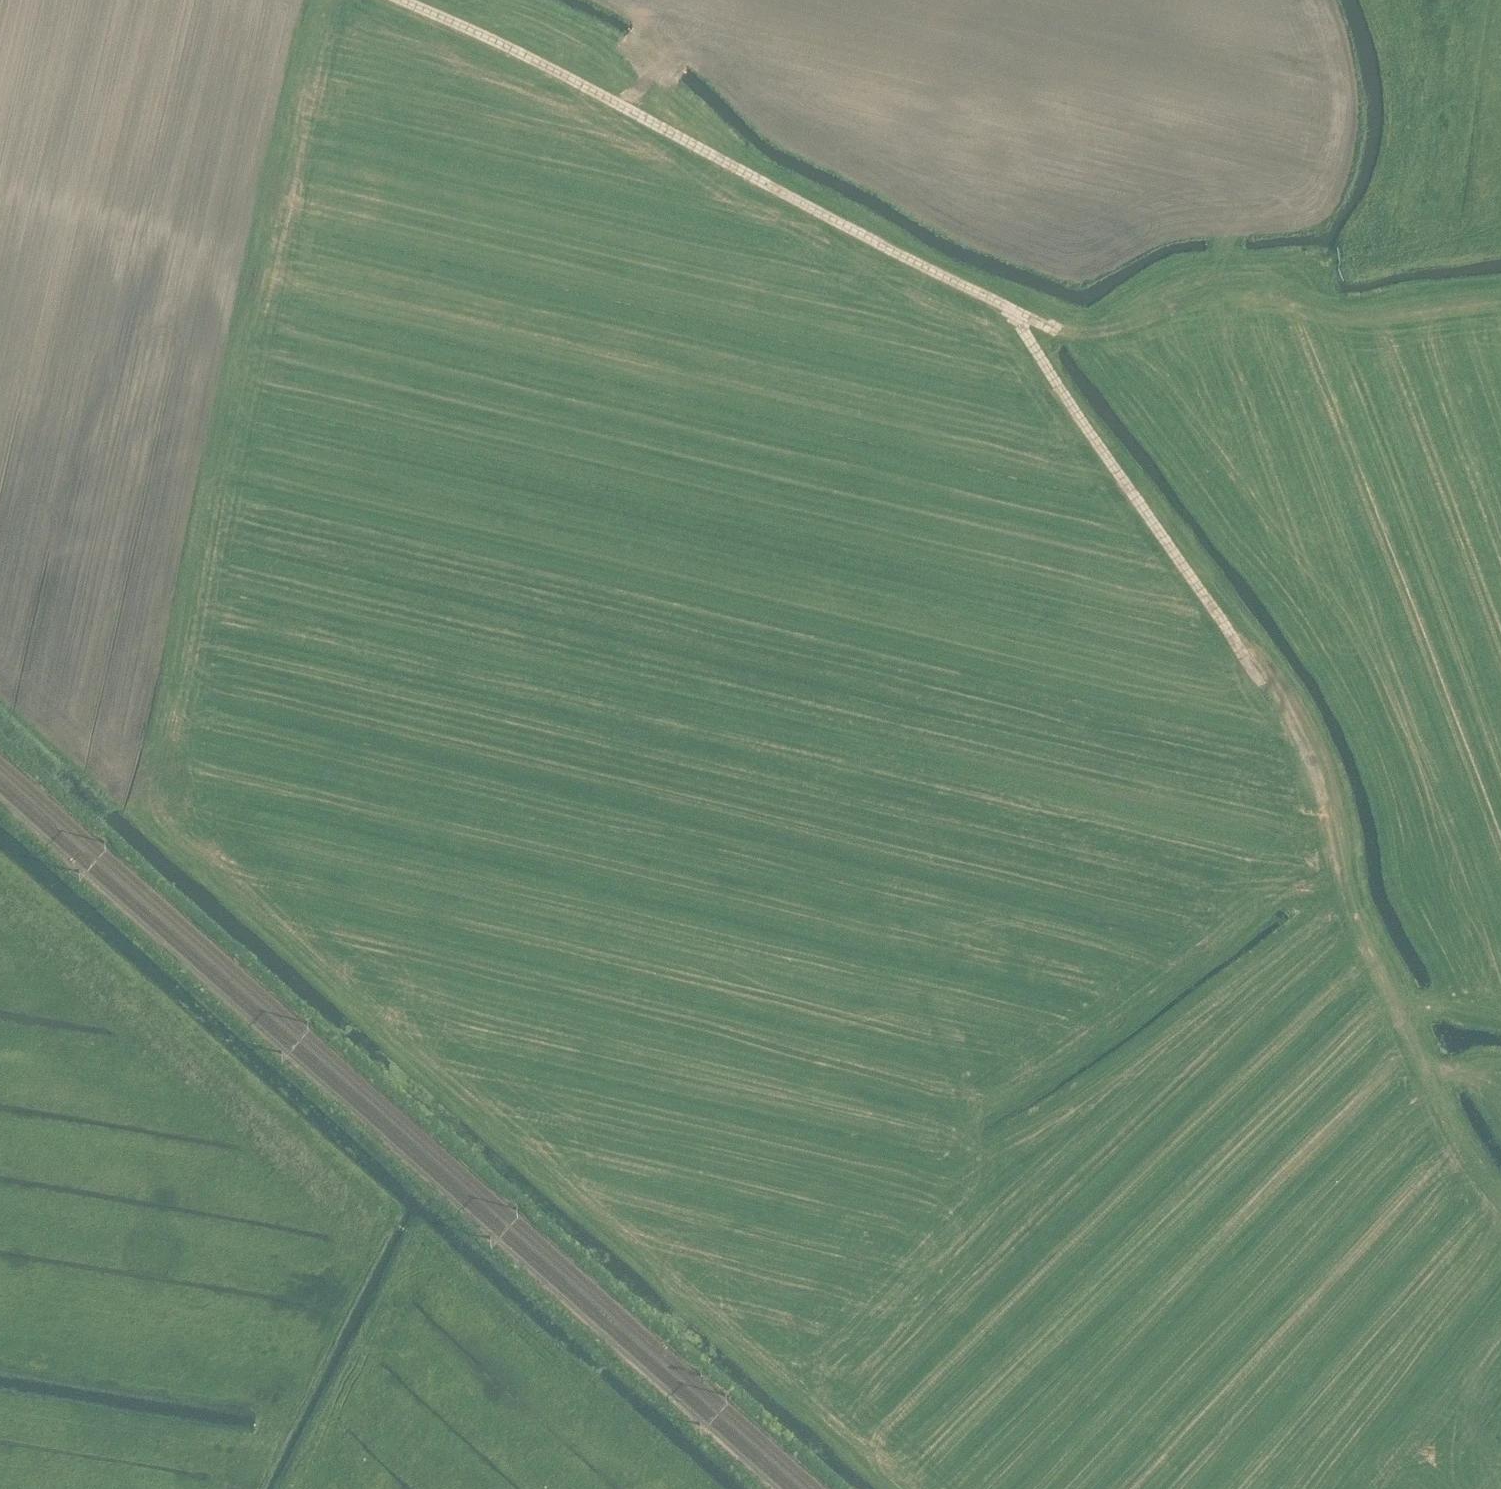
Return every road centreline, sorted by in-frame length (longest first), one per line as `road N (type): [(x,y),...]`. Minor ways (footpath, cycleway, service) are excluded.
road 1 (track): [(1421,1085),(1343,919),(1296,737),(1020,322)]
road 2 (track): [(1020,322),(632,112),(402,0)]
road 3 (track): [(1500,231),(1297,276),(1128,335),(1091,338),(1020,322)]
road 4 (track): [(1241,296),(1358,313),(1500,298)]
road 5 (track): [(1500,1199),(1421,1085)]

